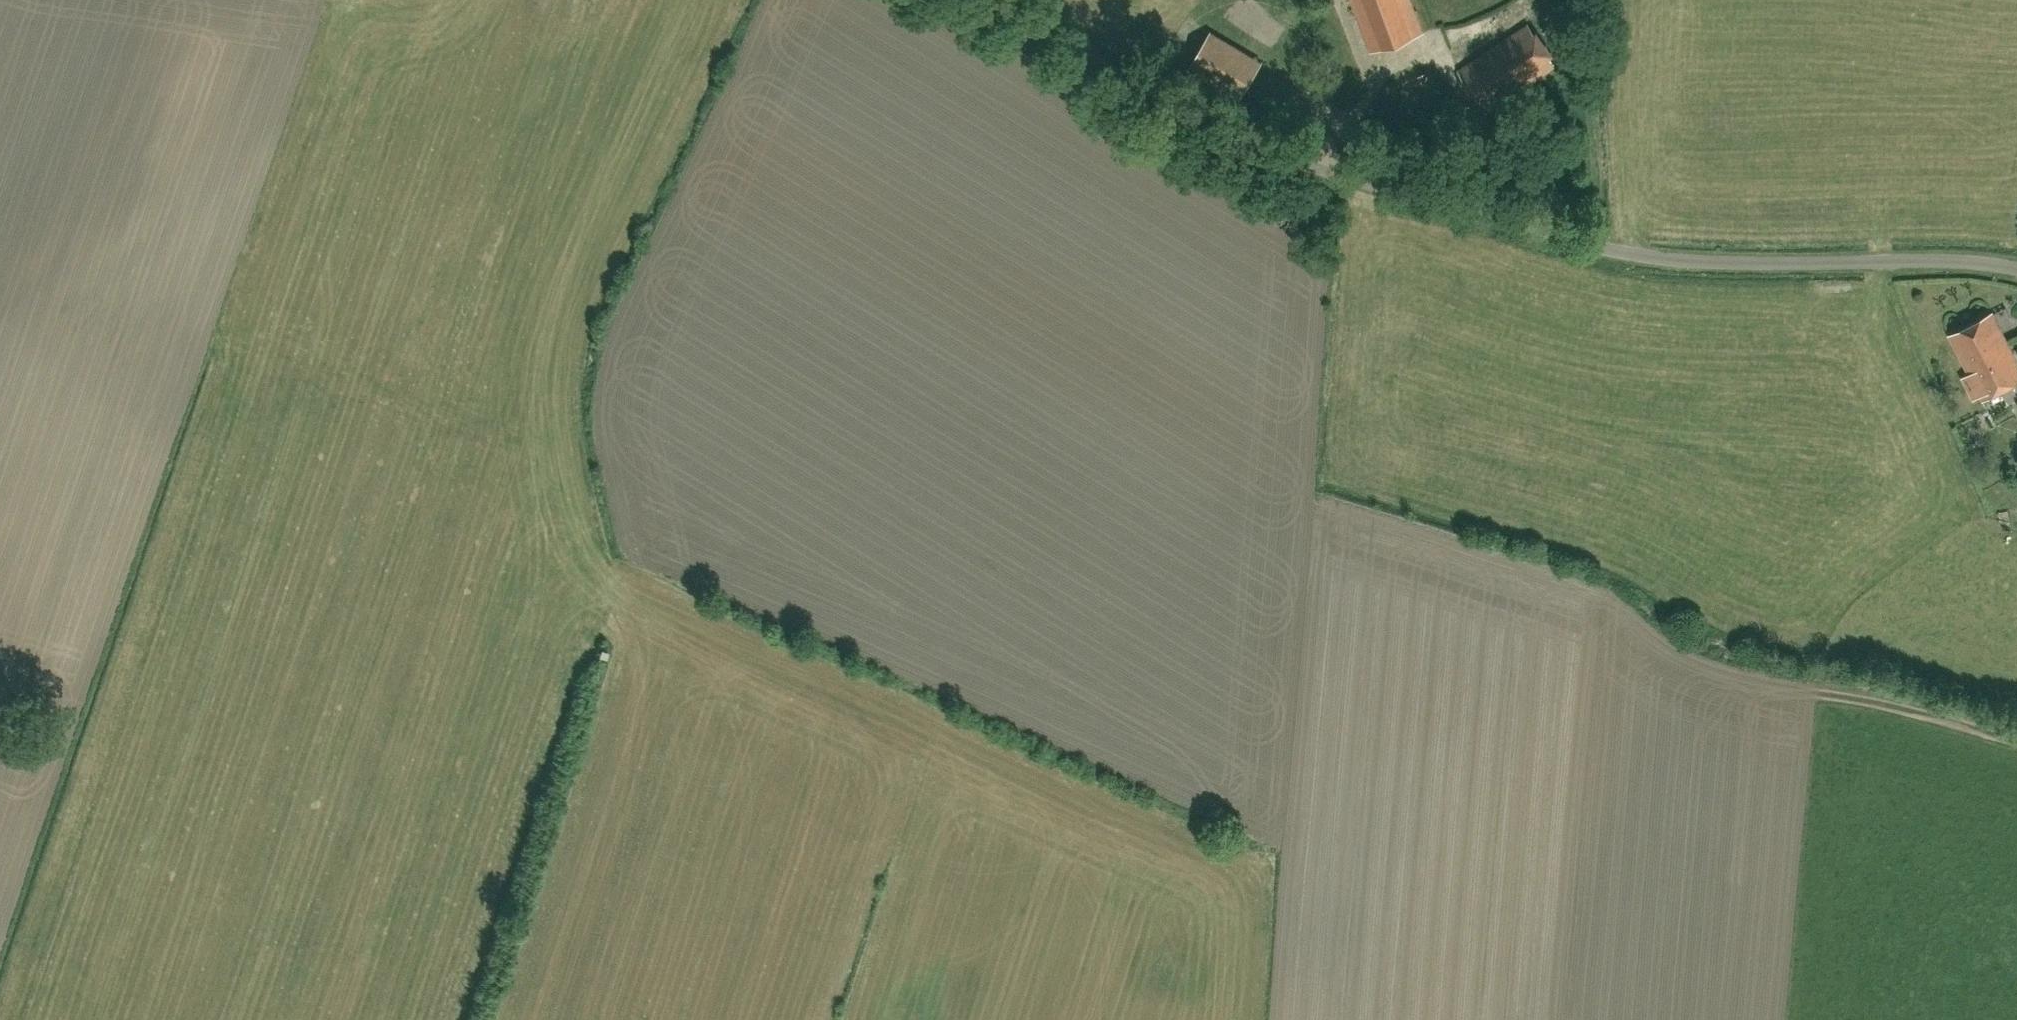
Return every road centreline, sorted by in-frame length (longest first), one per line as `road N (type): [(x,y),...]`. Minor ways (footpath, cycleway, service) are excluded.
road 1 (unclassified): [(2016,268),(1633,254),(1335,180),(1173,107),(989,0)]
road 2 (track): [(1371,530),(1565,590),(1731,681),(1917,713),(2016,743)]

